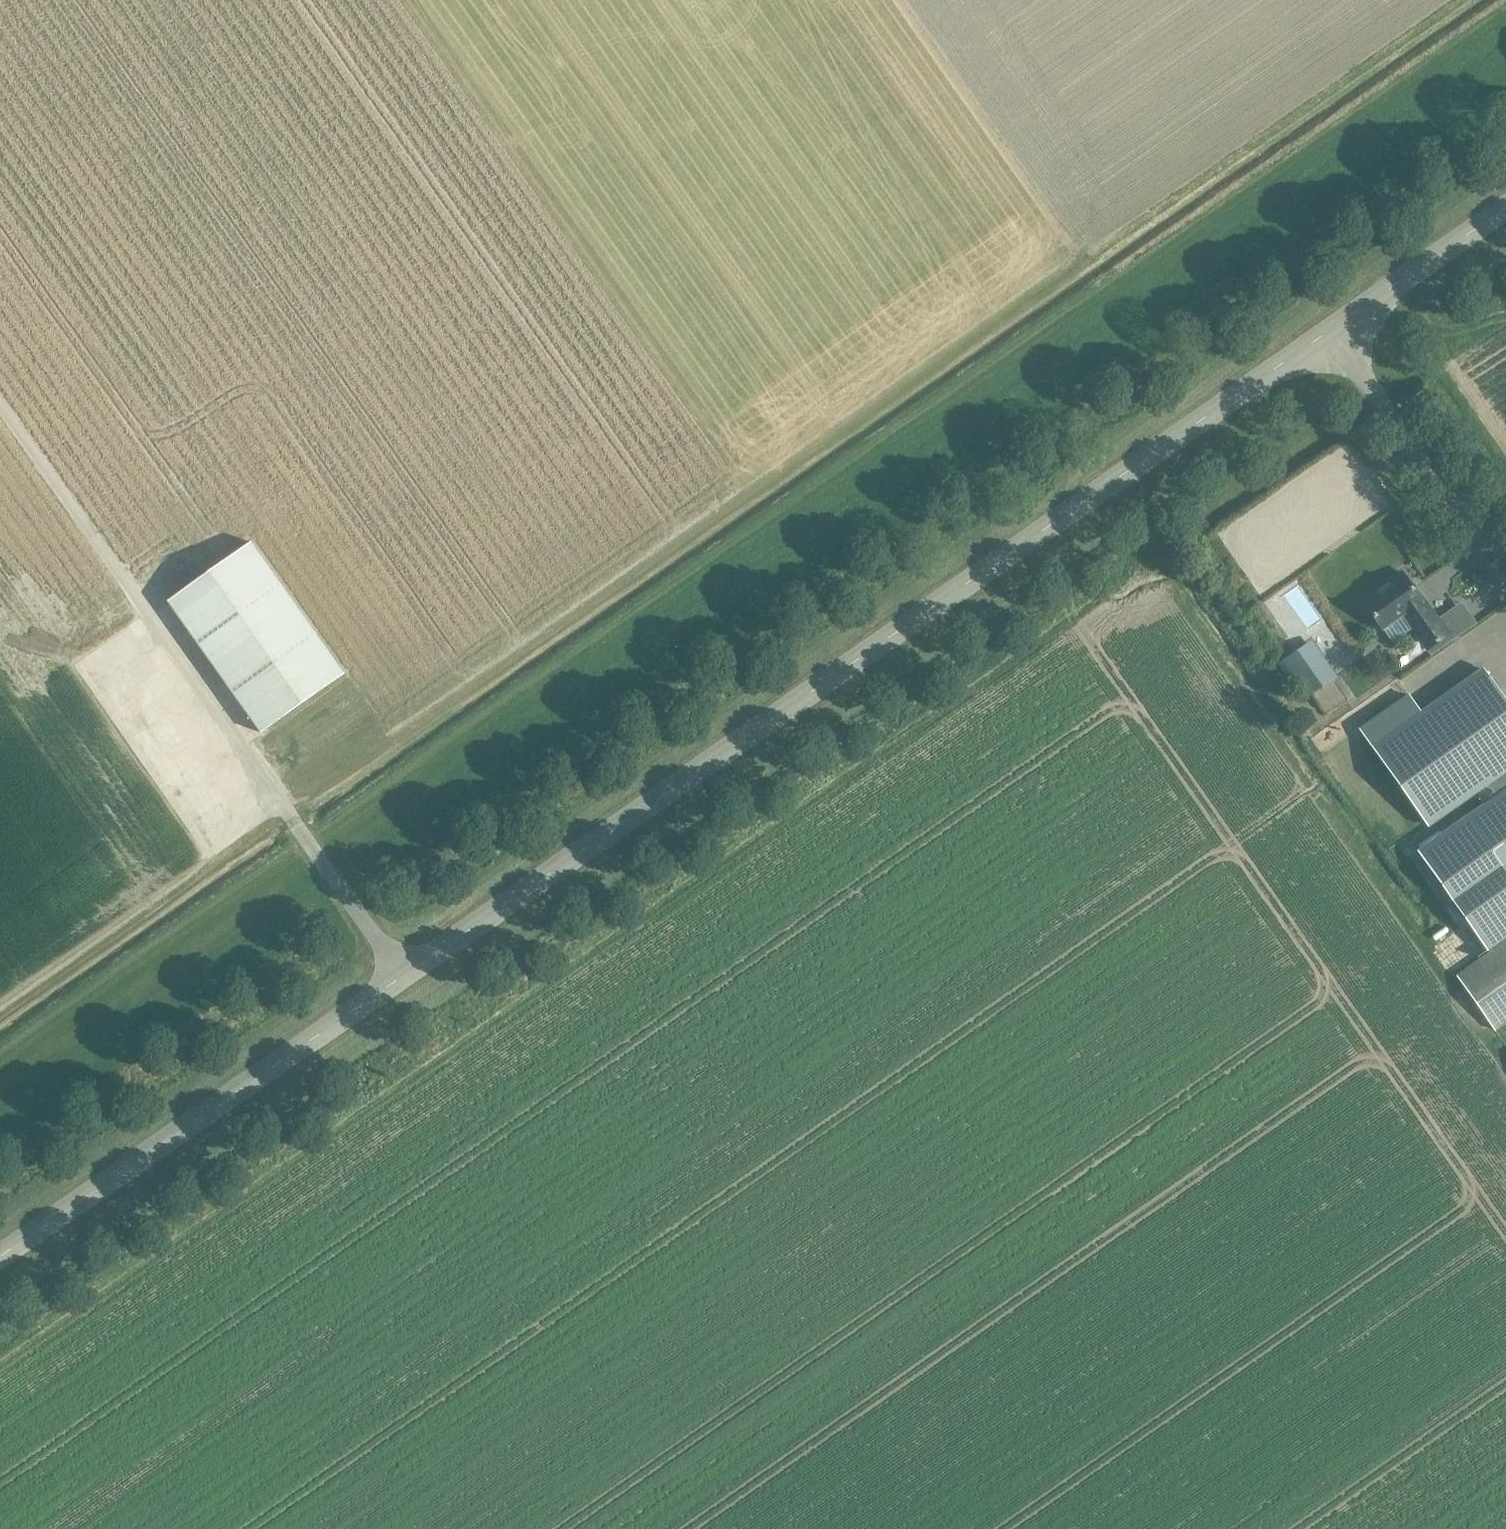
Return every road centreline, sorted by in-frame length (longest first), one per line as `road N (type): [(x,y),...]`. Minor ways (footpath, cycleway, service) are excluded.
road 1 (tertiary): [(0,1257),(1505,208)]

